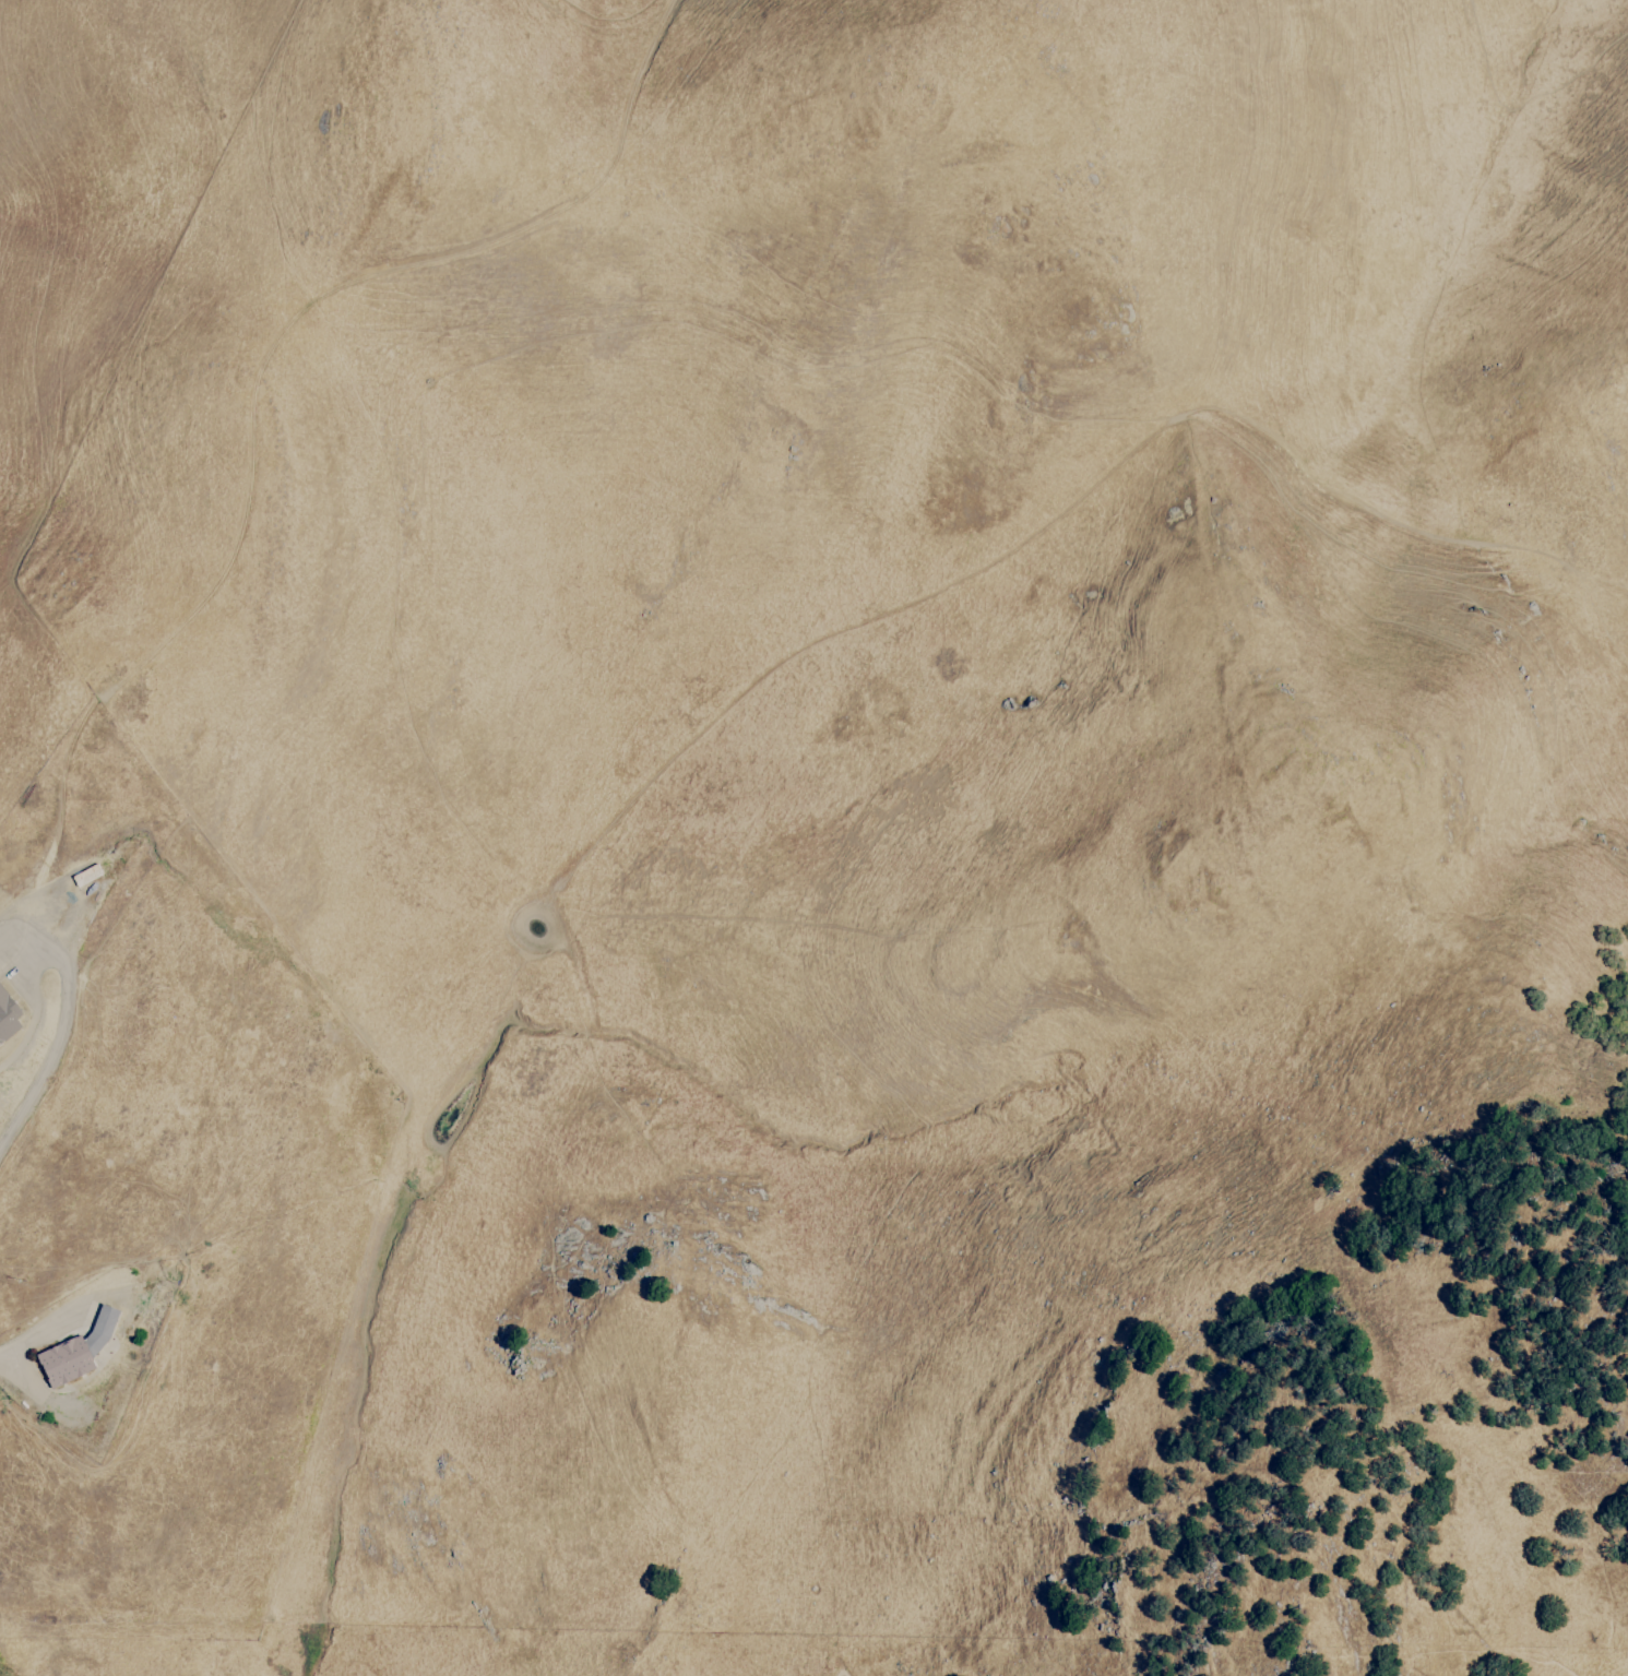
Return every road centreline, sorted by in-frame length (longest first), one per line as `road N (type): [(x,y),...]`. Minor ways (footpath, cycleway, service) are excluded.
road 1 (residential): [(0,1155),(69,958)]

